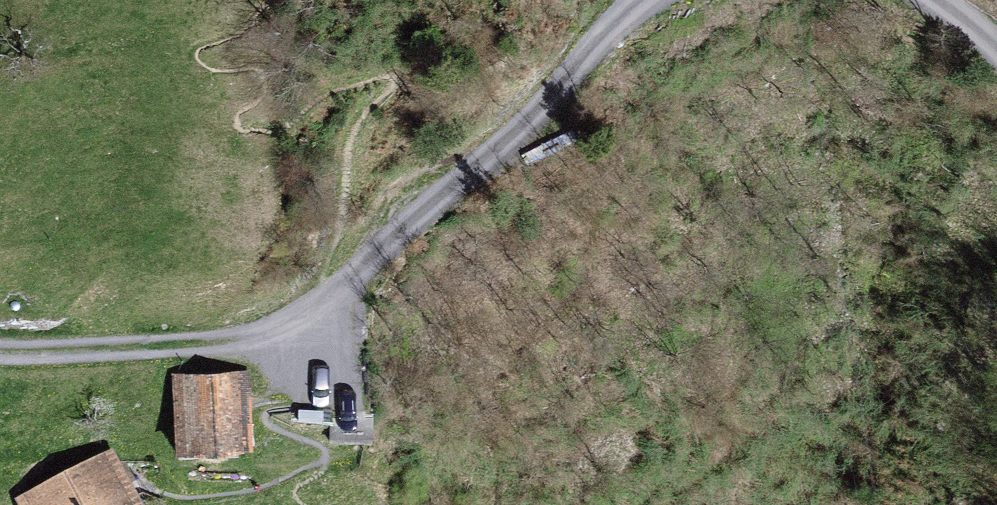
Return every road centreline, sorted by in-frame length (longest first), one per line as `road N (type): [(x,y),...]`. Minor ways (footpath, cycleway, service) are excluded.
road 1 (track): [(291,318),(454,182),(648,0)]
road 2 (track): [(0,358),(231,352),(291,318)]

